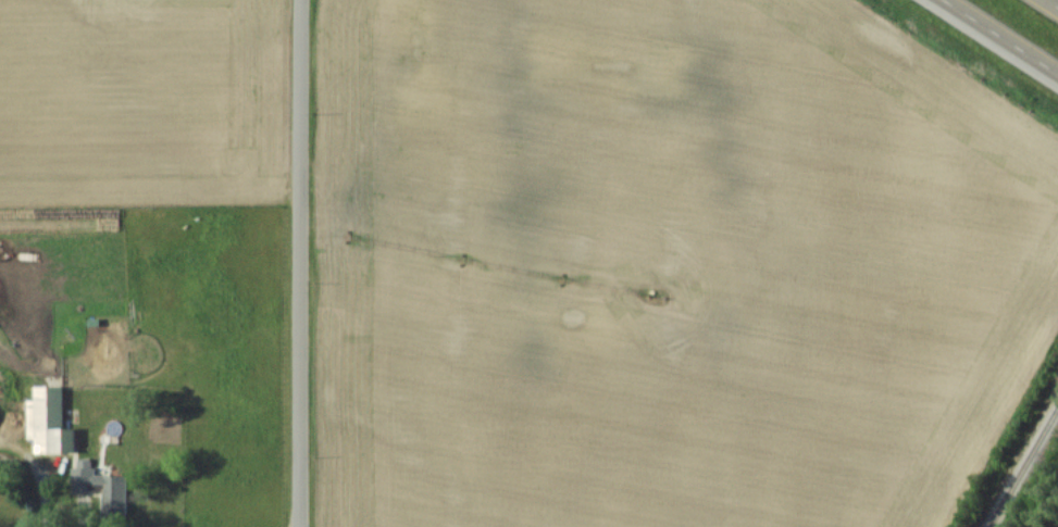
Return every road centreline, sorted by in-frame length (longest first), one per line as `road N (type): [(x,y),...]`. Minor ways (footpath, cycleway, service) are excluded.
road 1 (residential): [(303,526),(302,0)]
road 2 (trunk): [(944,0),(1057,75)]

